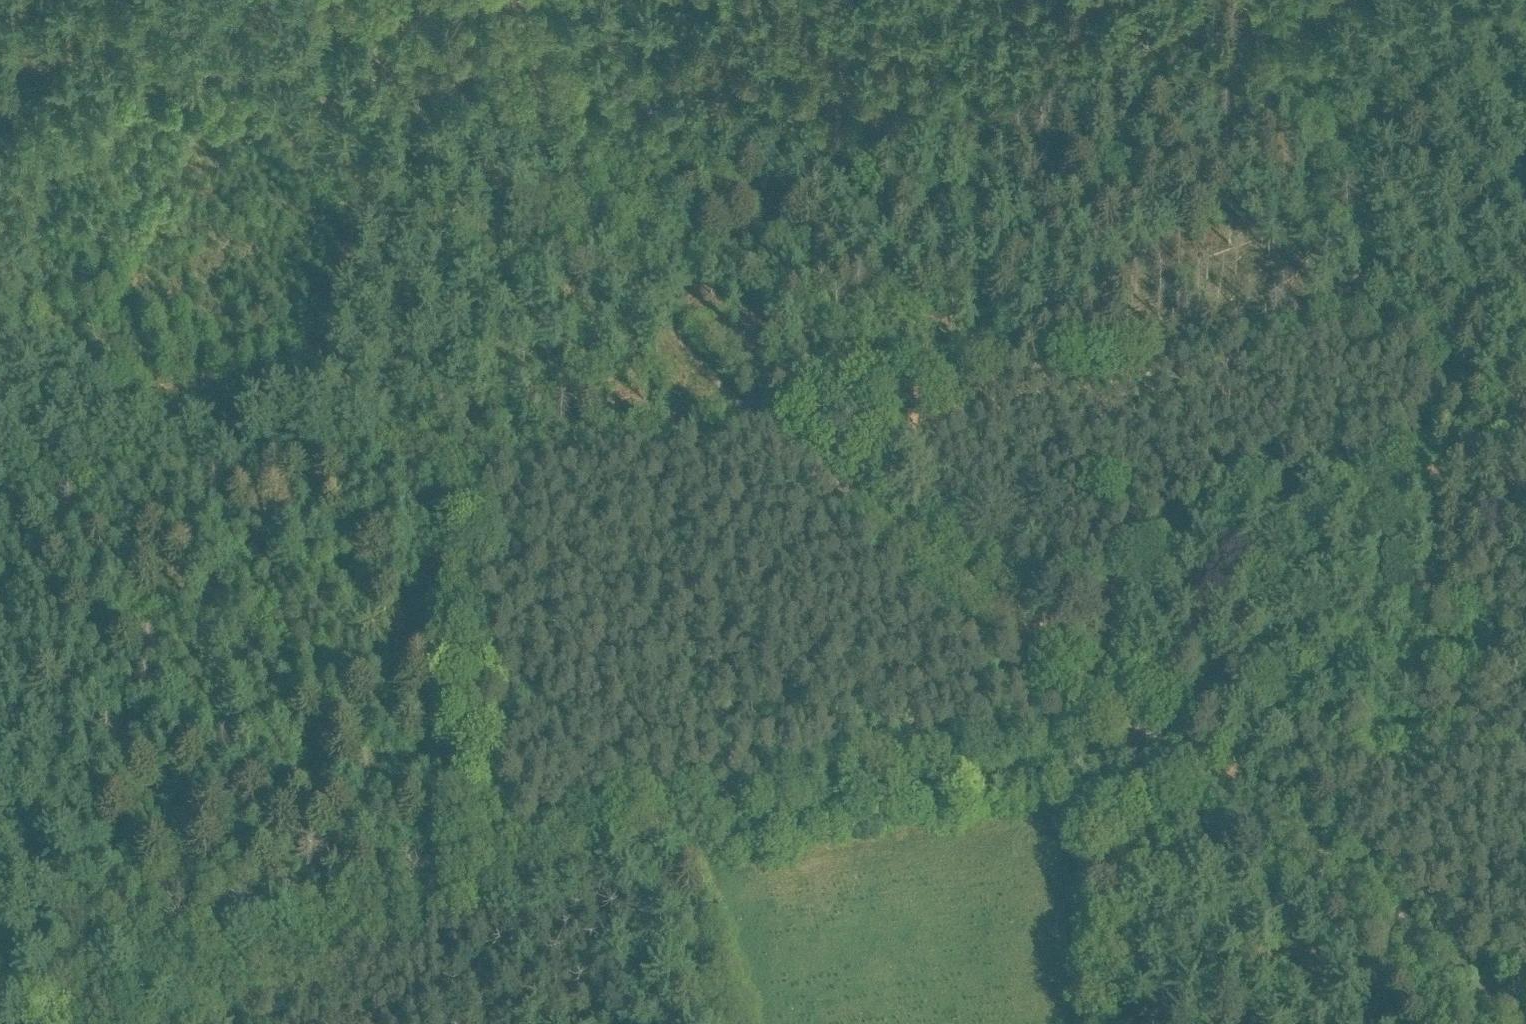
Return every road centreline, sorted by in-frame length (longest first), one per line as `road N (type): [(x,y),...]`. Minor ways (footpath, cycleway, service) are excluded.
road 1 (track): [(380,0),(0,69)]

